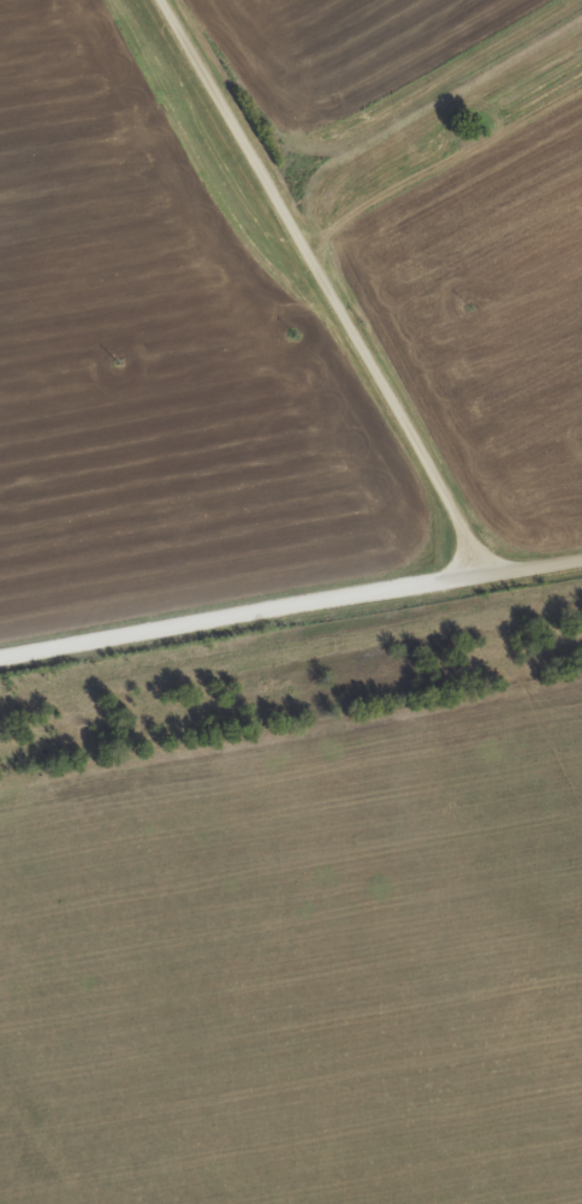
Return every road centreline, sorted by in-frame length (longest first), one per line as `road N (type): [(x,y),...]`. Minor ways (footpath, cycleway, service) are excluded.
road 1 (residential): [(499,576),(162,0)]
road 2 (residential): [(155,646),(581,561)]
road 3 (residential): [(0,671),(155,646)]

